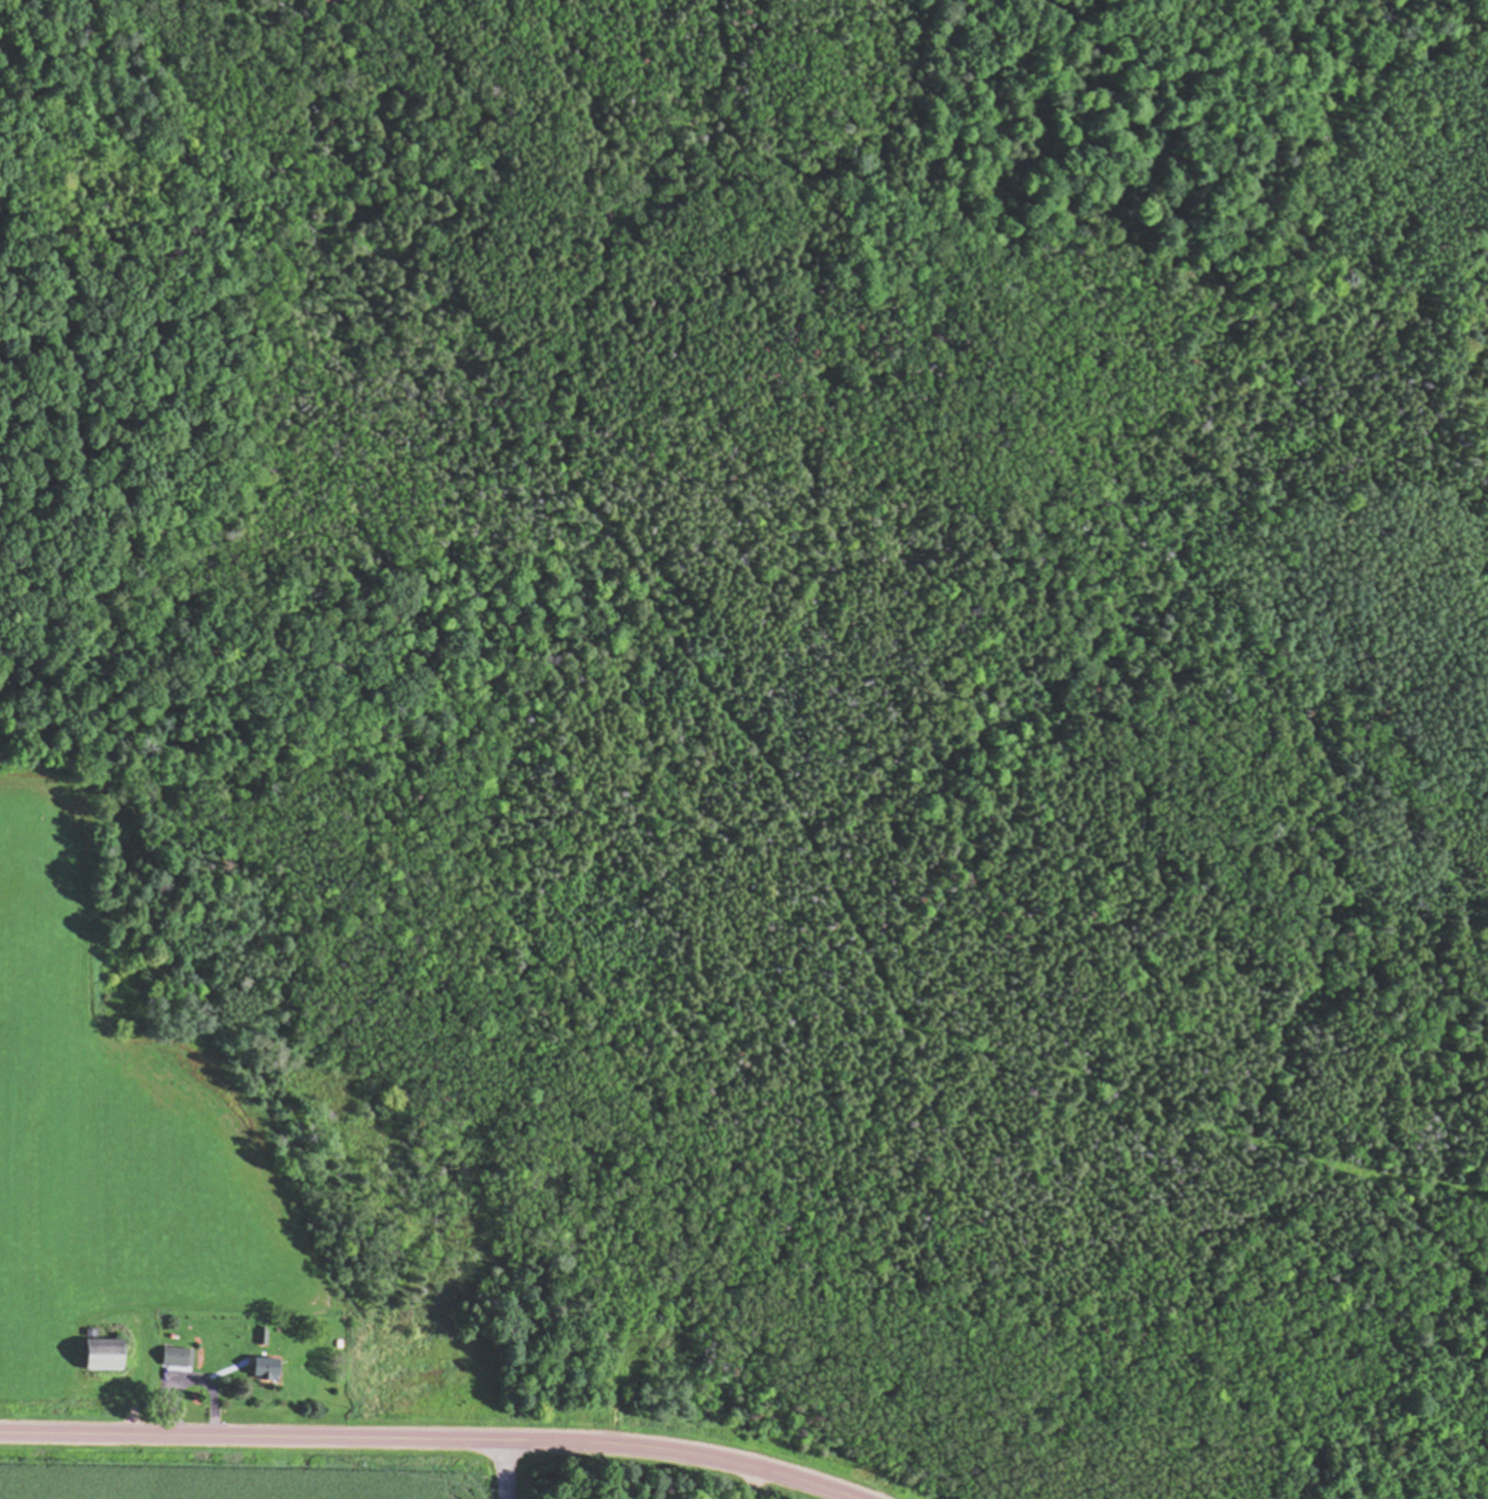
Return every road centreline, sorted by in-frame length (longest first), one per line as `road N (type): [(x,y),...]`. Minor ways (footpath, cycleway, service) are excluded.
road 1 (tertiary): [(857,1498),(706,1455),(601,1442),(0,1433)]

